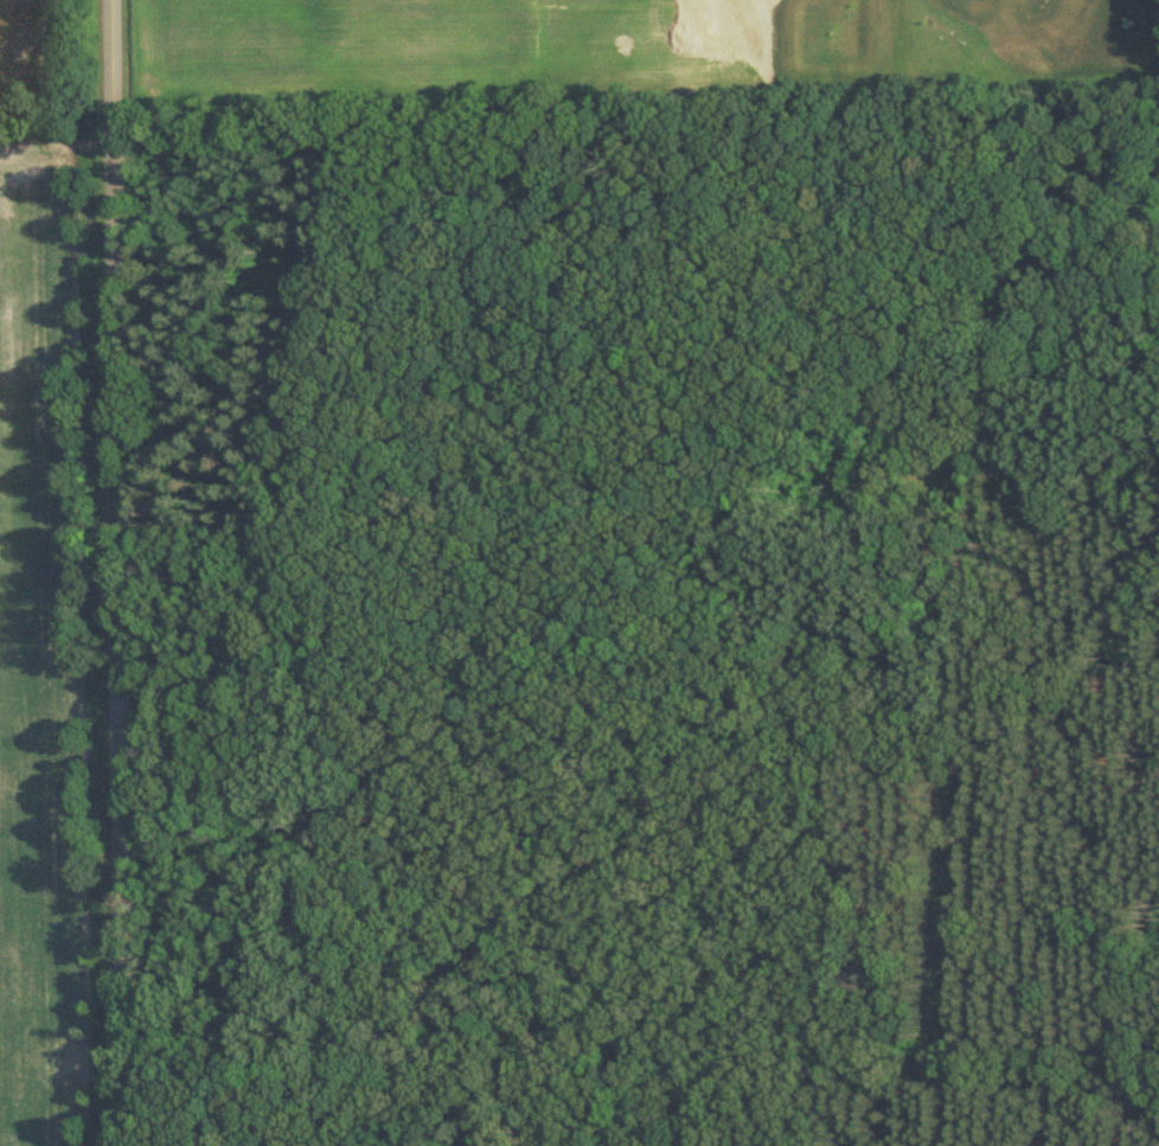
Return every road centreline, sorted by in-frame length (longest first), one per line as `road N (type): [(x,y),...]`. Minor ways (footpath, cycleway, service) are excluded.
road 1 (residential): [(114,0),(123,1145)]

